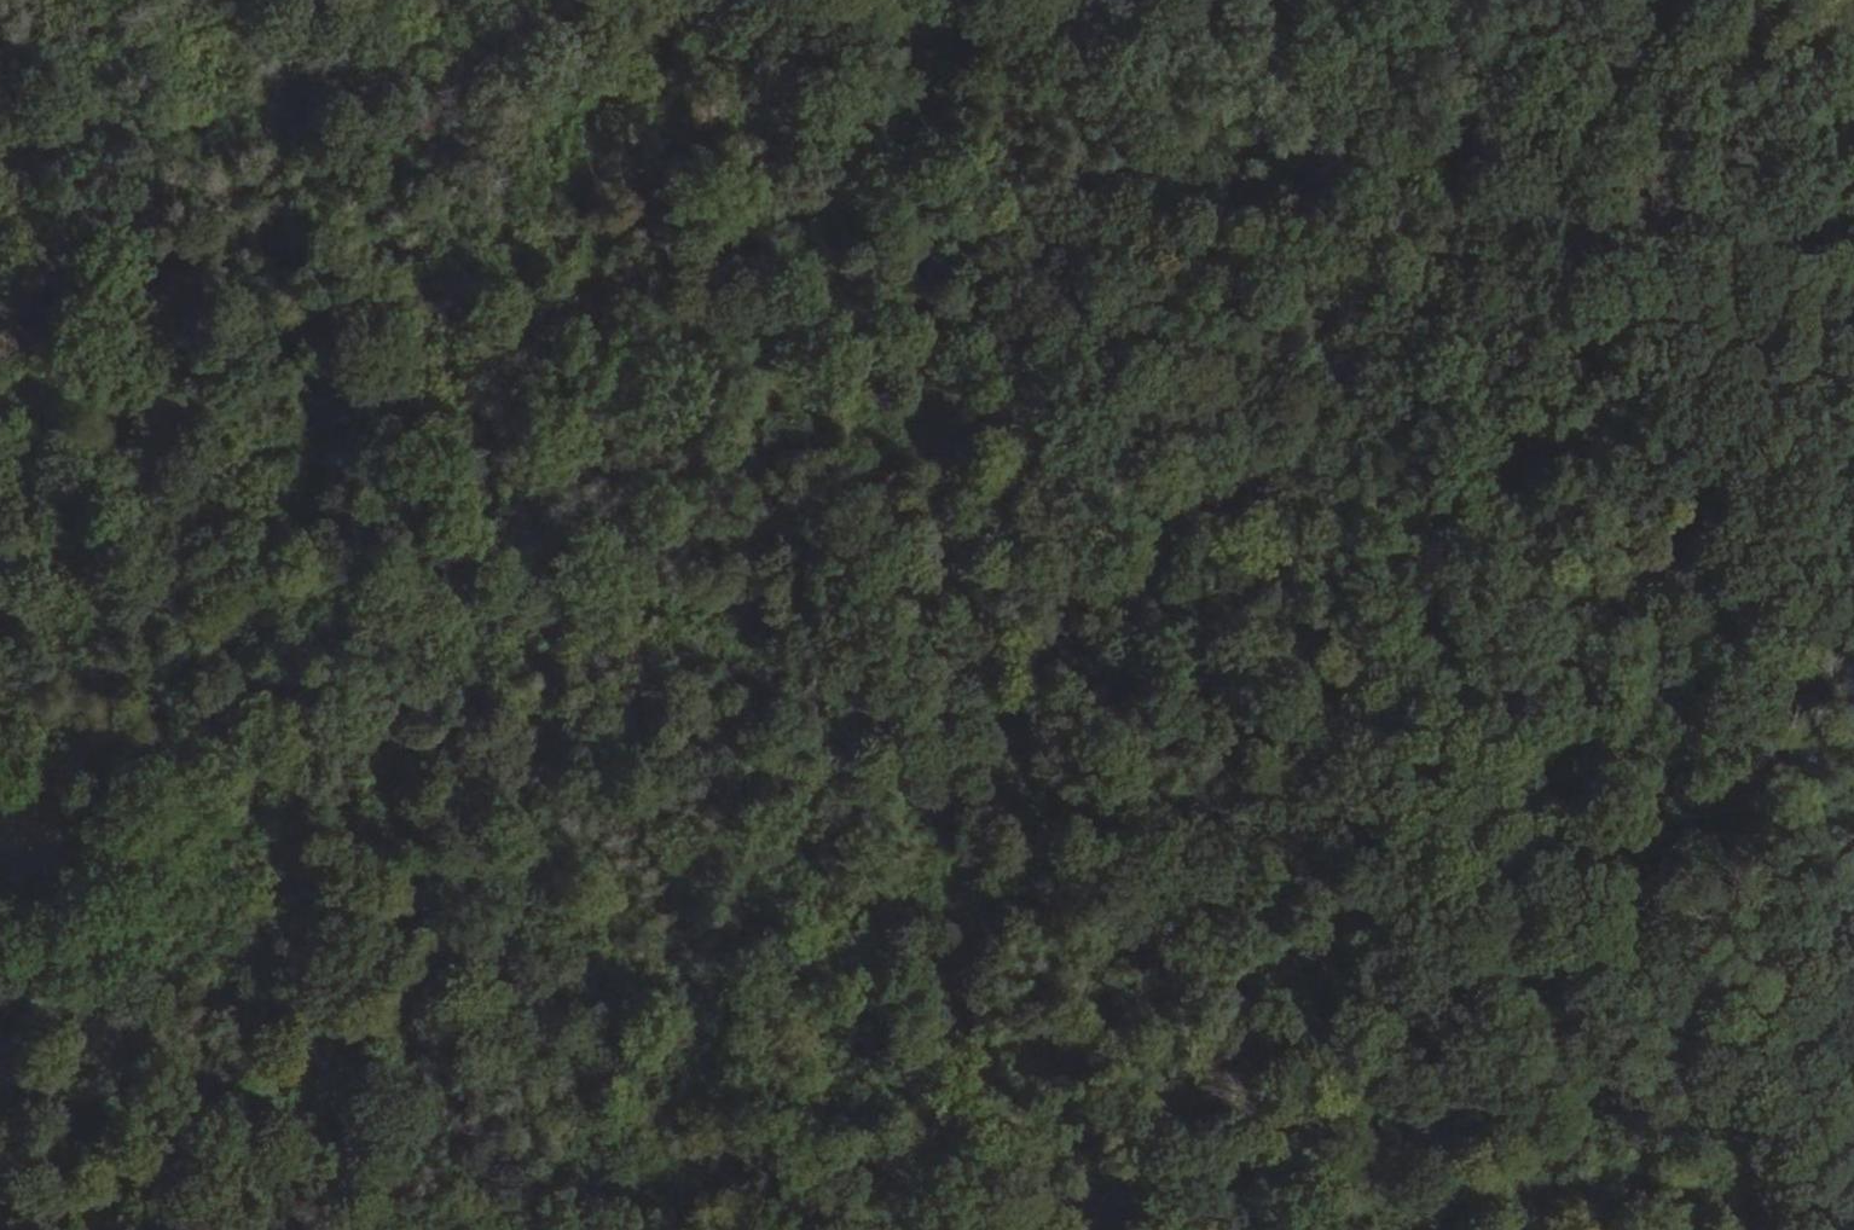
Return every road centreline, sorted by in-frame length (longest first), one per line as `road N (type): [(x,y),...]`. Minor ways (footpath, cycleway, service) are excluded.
road 1 (track): [(987,1229),(888,0)]

